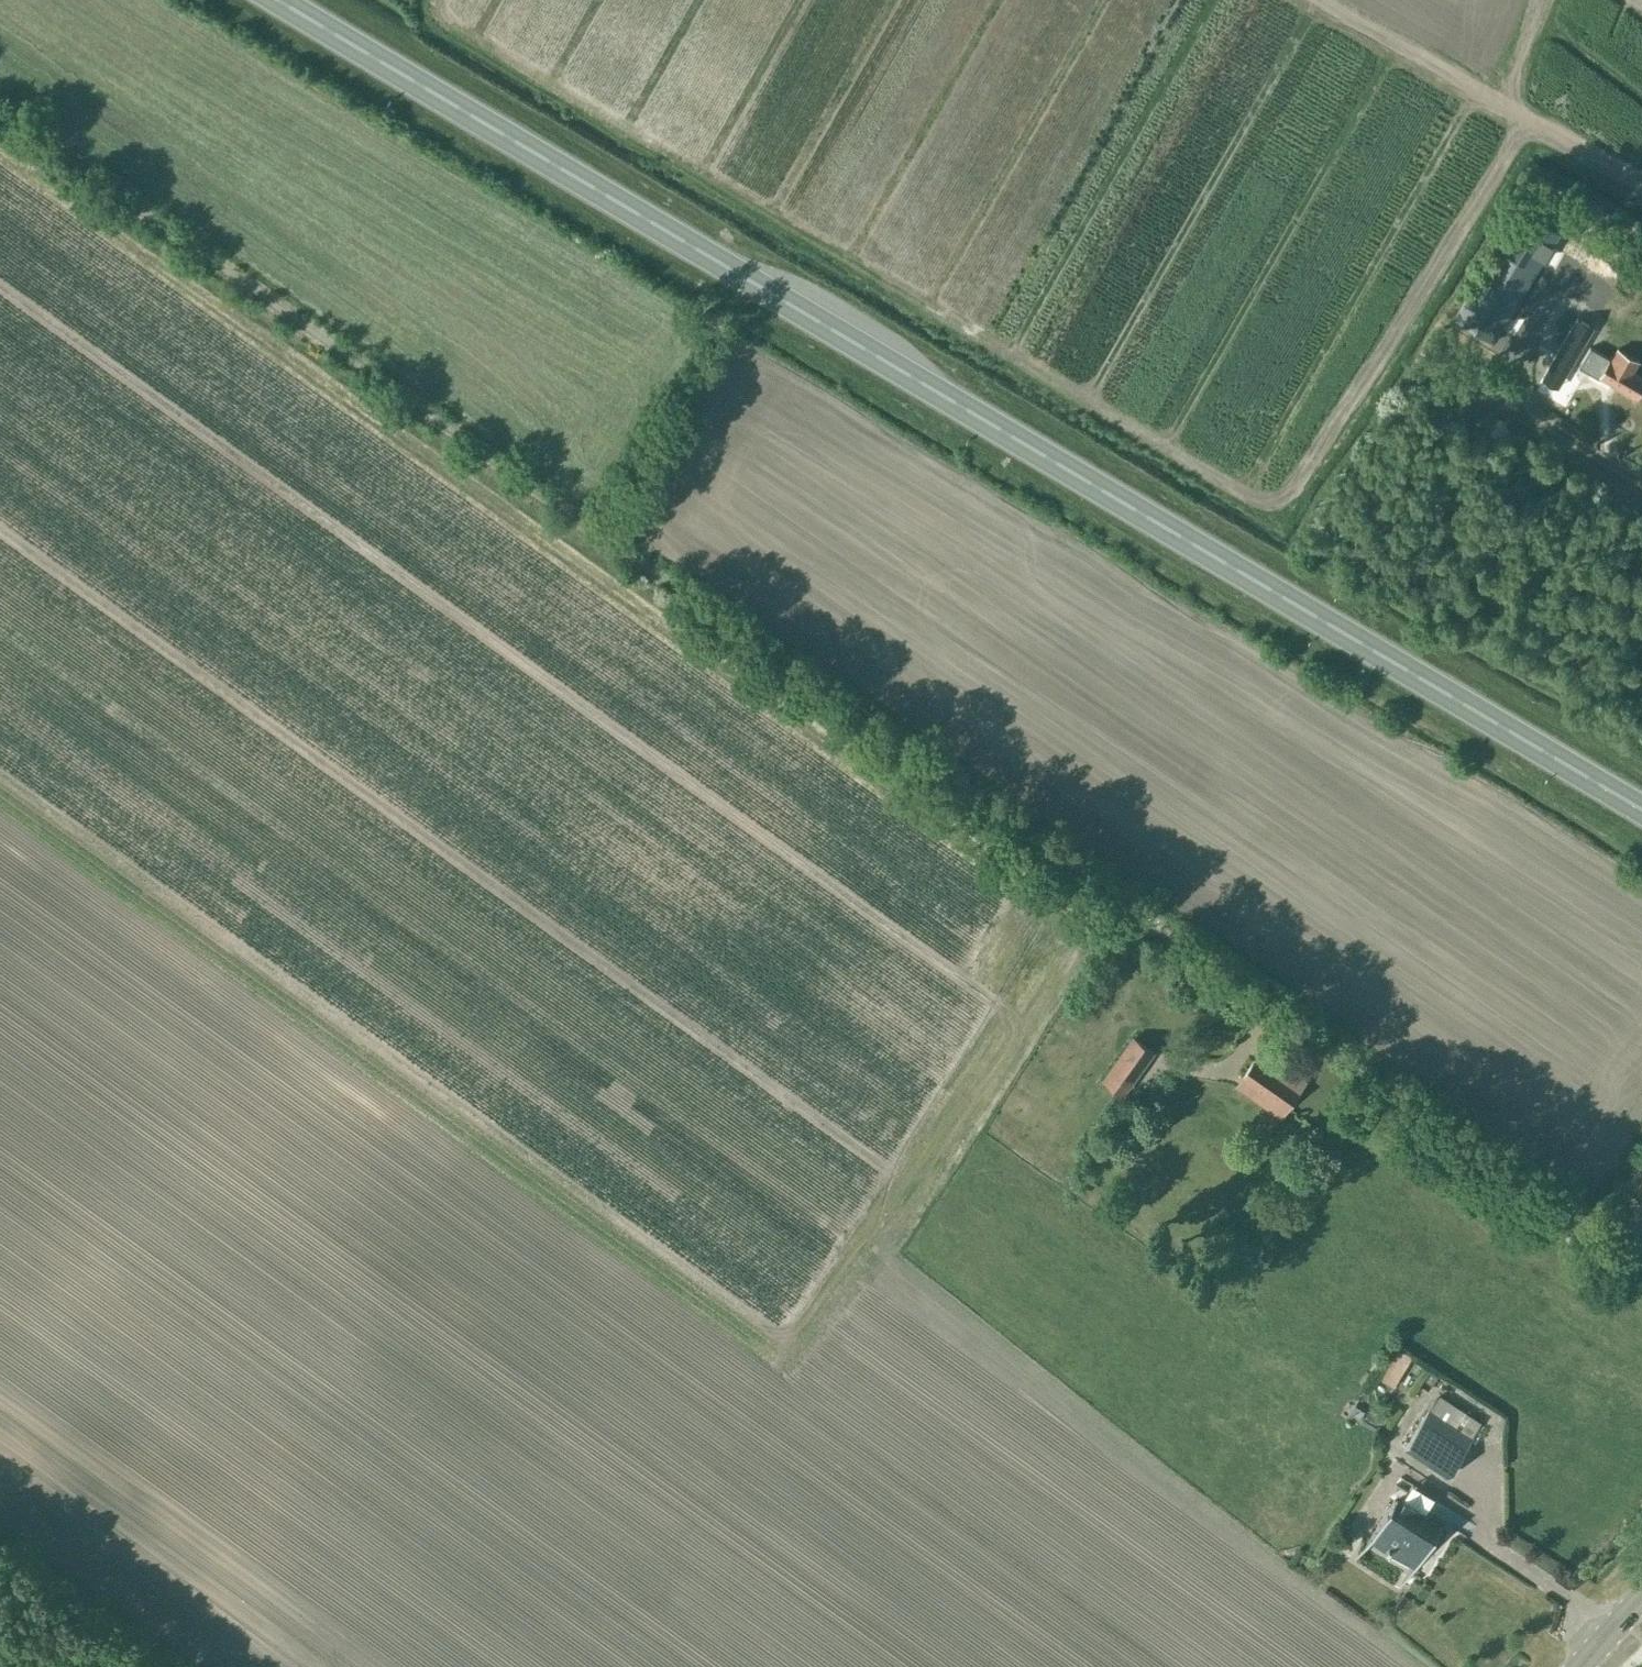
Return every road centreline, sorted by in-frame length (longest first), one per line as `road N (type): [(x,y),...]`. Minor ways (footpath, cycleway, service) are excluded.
road 1 (trunk): [(1641,809),(280,0)]
road 2 (unclassified): [(1110,893),(1641,1265)]

